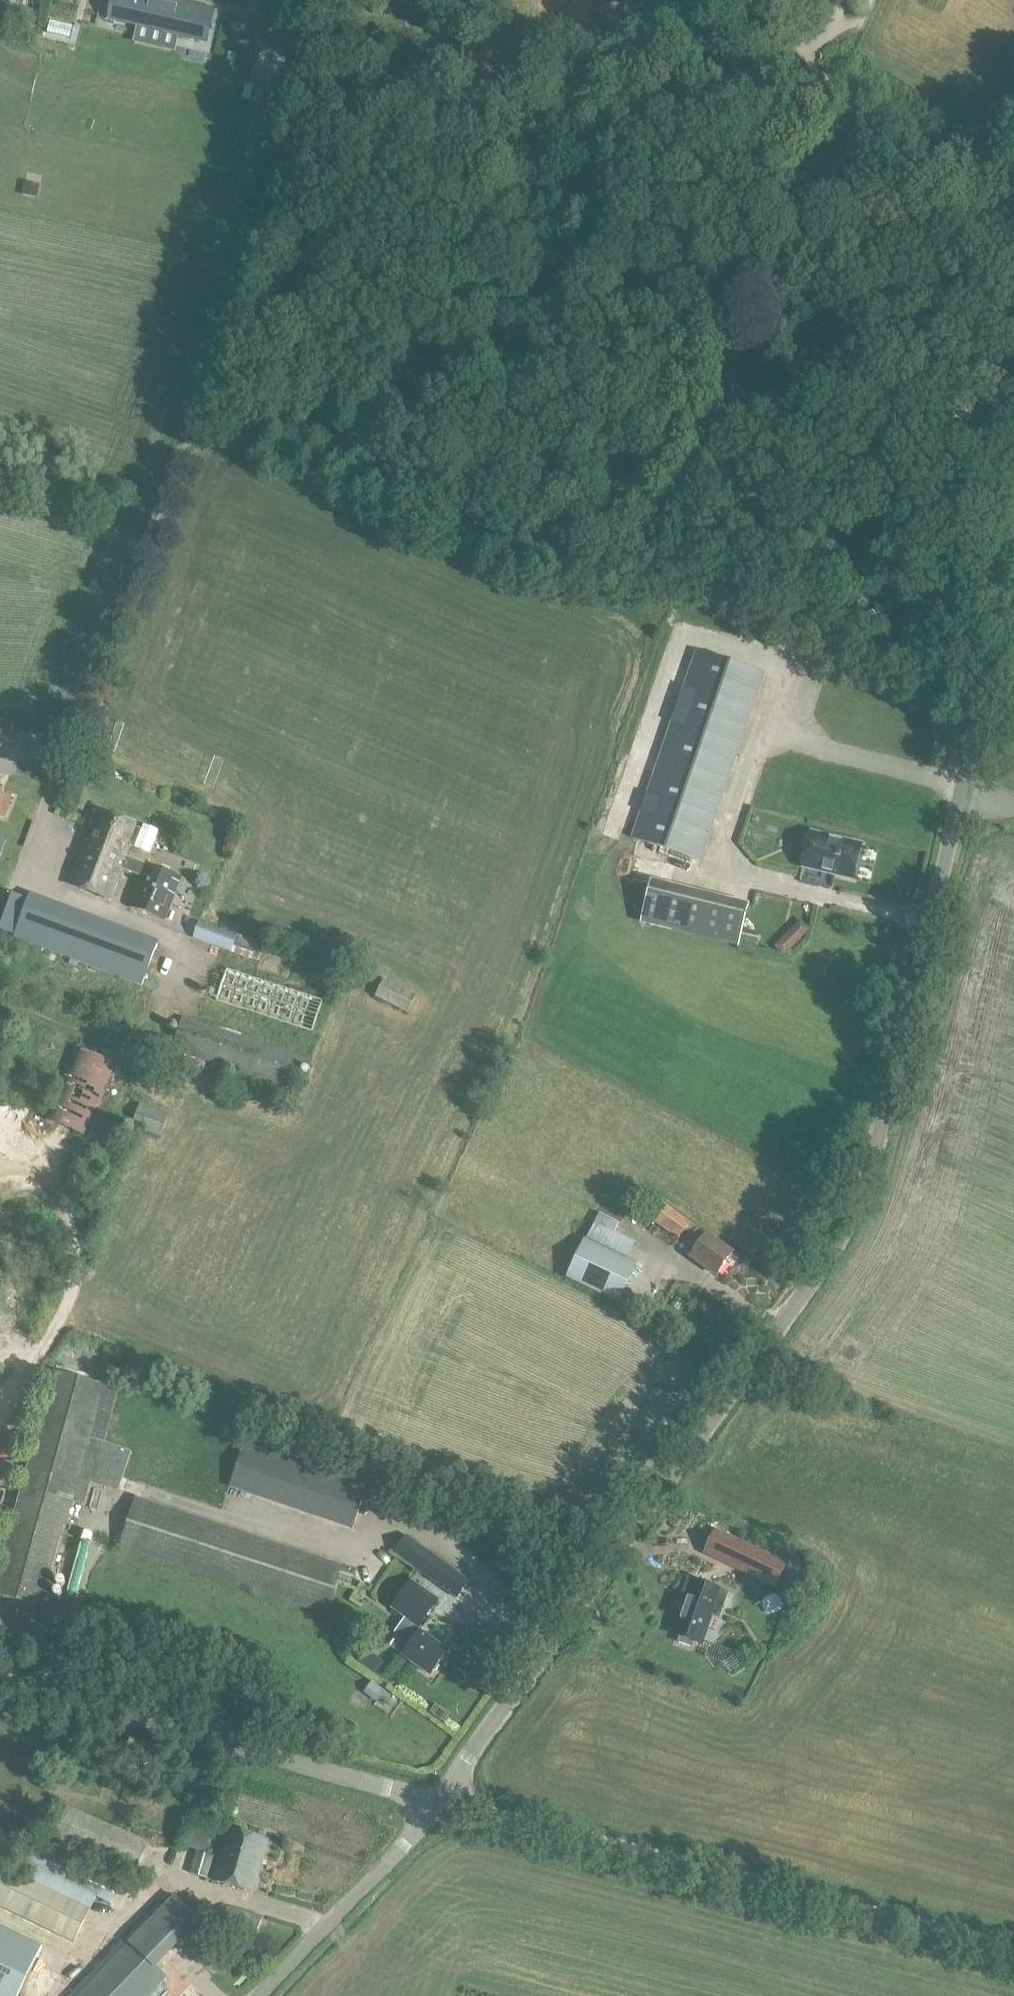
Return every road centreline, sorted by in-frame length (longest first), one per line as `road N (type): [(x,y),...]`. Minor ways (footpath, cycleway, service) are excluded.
road 1 (unclassified): [(440,1809),(465,1763),(621,1557),(858,1216),(1013,556)]
road 2 (unclassified): [(1013,1956),(440,1809)]
road 3 (unclassified): [(440,1809),(0,1688)]
road 4 (unclassified): [(255,1995),(440,1809)]

